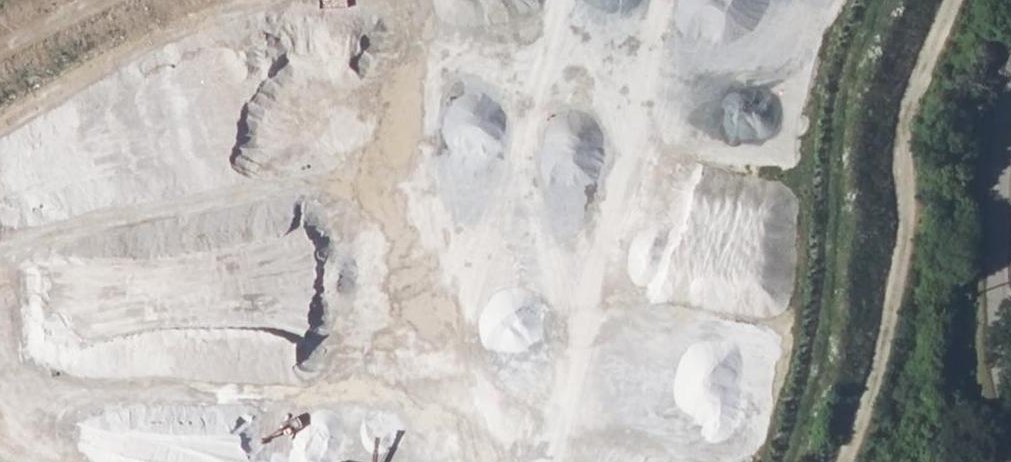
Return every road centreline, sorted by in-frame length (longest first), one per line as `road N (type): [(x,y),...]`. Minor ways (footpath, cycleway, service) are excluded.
road 1 (unclassified): [(1010,113),(1002,147),(997,304),(1000,402),(1010,437)]

